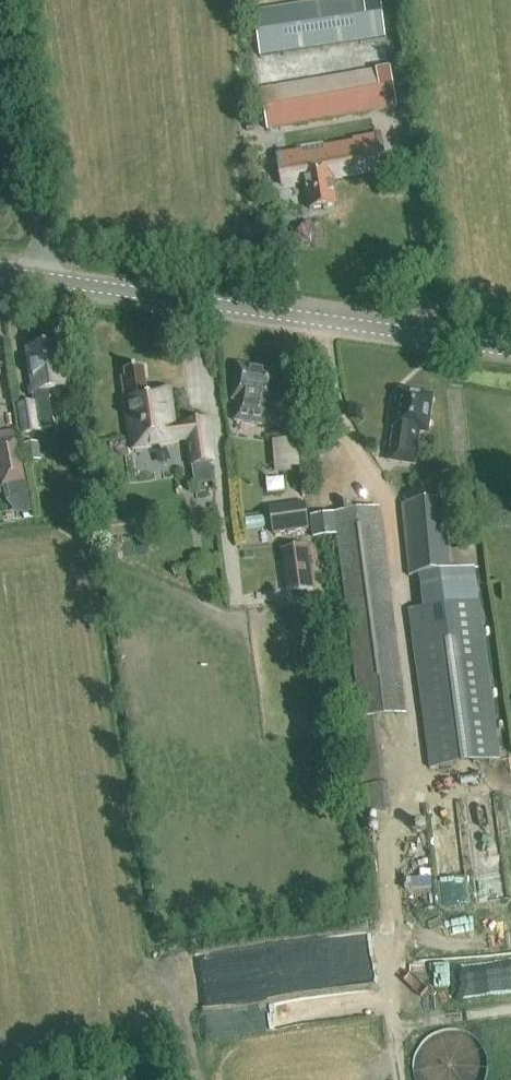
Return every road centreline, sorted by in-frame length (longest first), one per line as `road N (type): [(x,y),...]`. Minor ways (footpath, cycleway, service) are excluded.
road 1 (tertiary): [(0,272),(510,349)]

